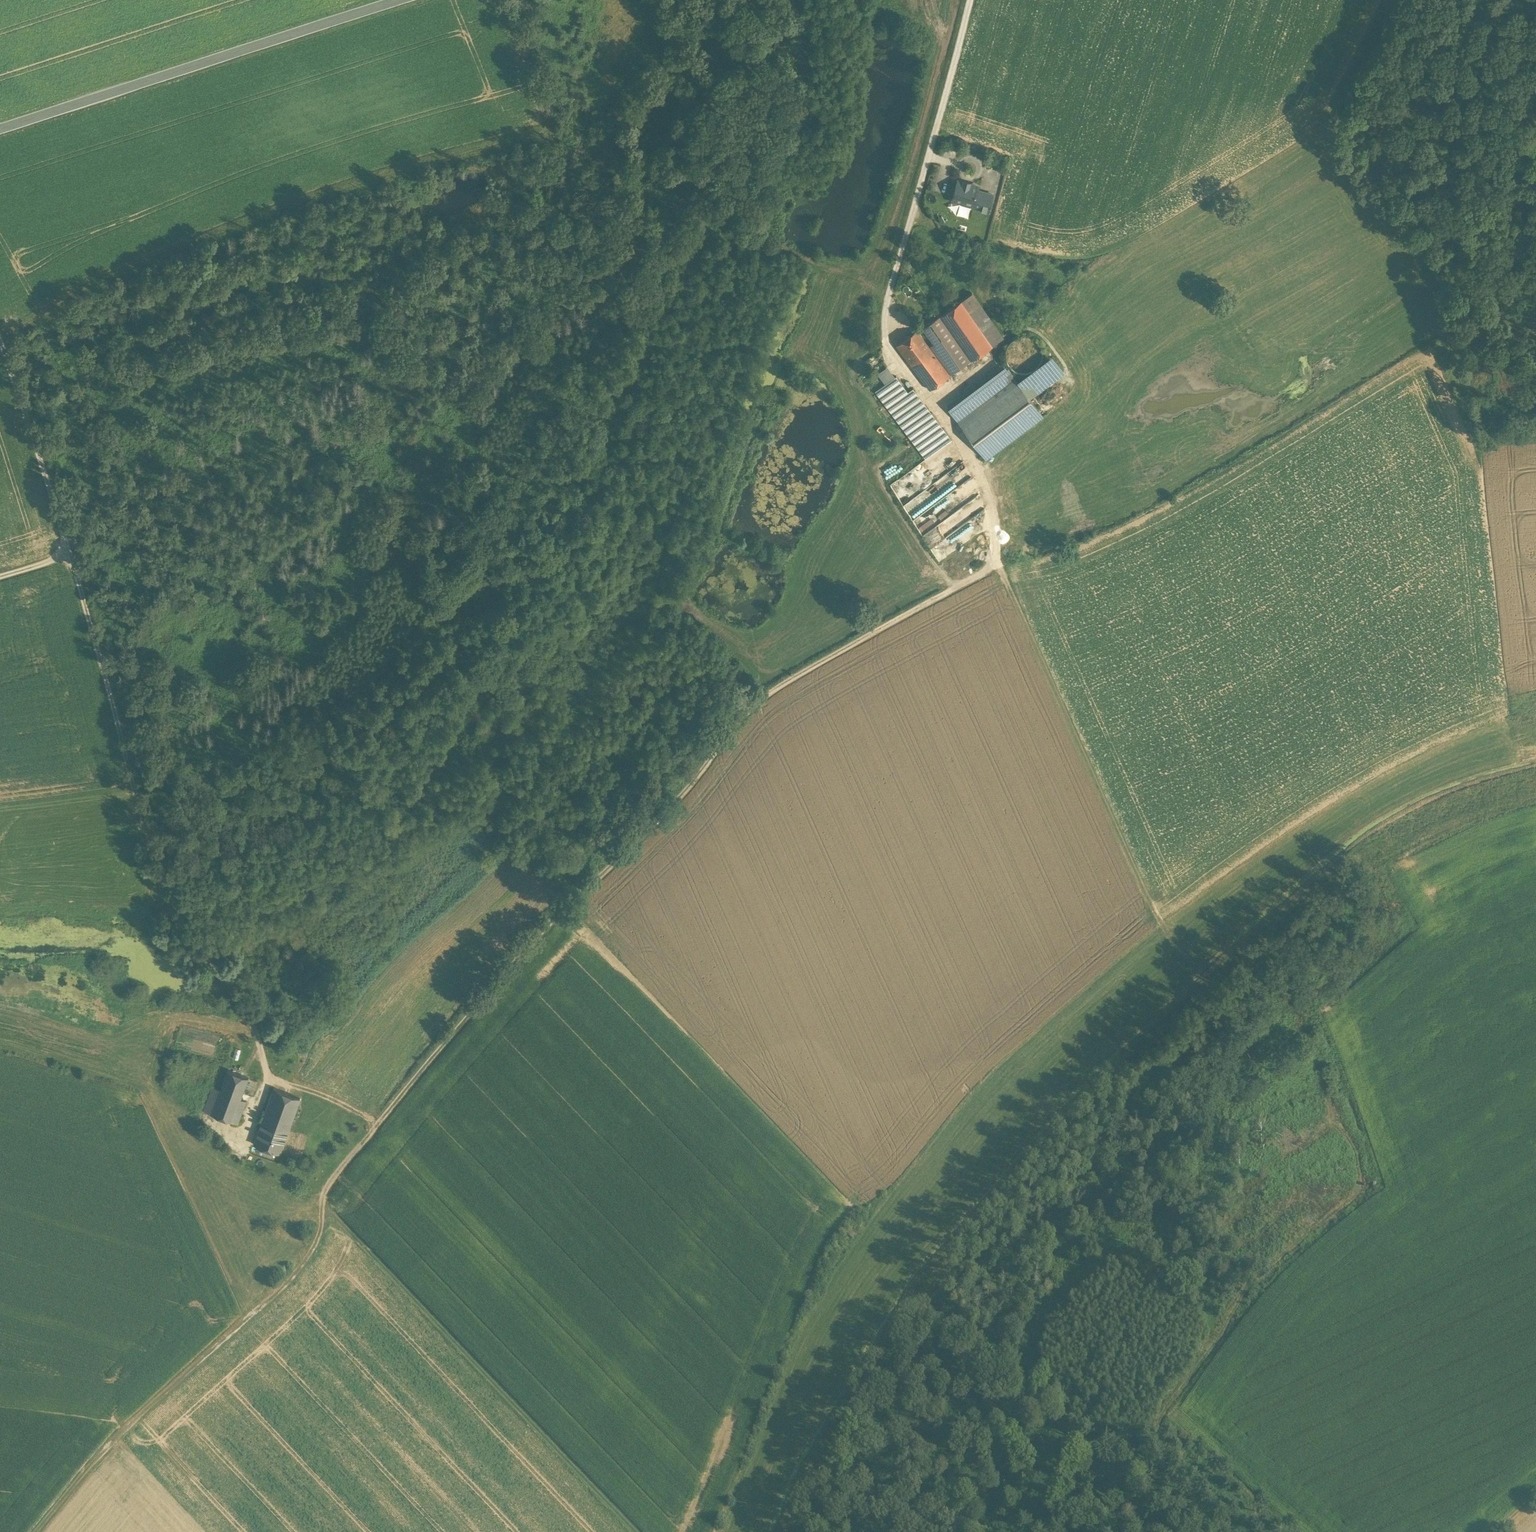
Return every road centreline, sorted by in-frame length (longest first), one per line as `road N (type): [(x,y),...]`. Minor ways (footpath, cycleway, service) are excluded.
road 1 (track): [(37,1531),(107,1449),(283,1287),(317,1241),(323,1194),(353,1153),(539,933),(670,808),(763,696),(958,585)]
road 2 (track): [(993,564),(1161,927),(991,1061),(805,1262),(790,1303)]
road 3 (track): [(70,554),(160,863),(204,957),(243,1007),(273,1076),(328,1108),(353,1153)]
road 4 (secondary): [(0,129),(394,0)]
road 5 (track): [(886,336),(890,288),(970,0)]
road 6 (track): [(0,341),(70,554),(0,577)]
road 7 (track): [(993,564),(996,531),(981,474),(886,336)]

